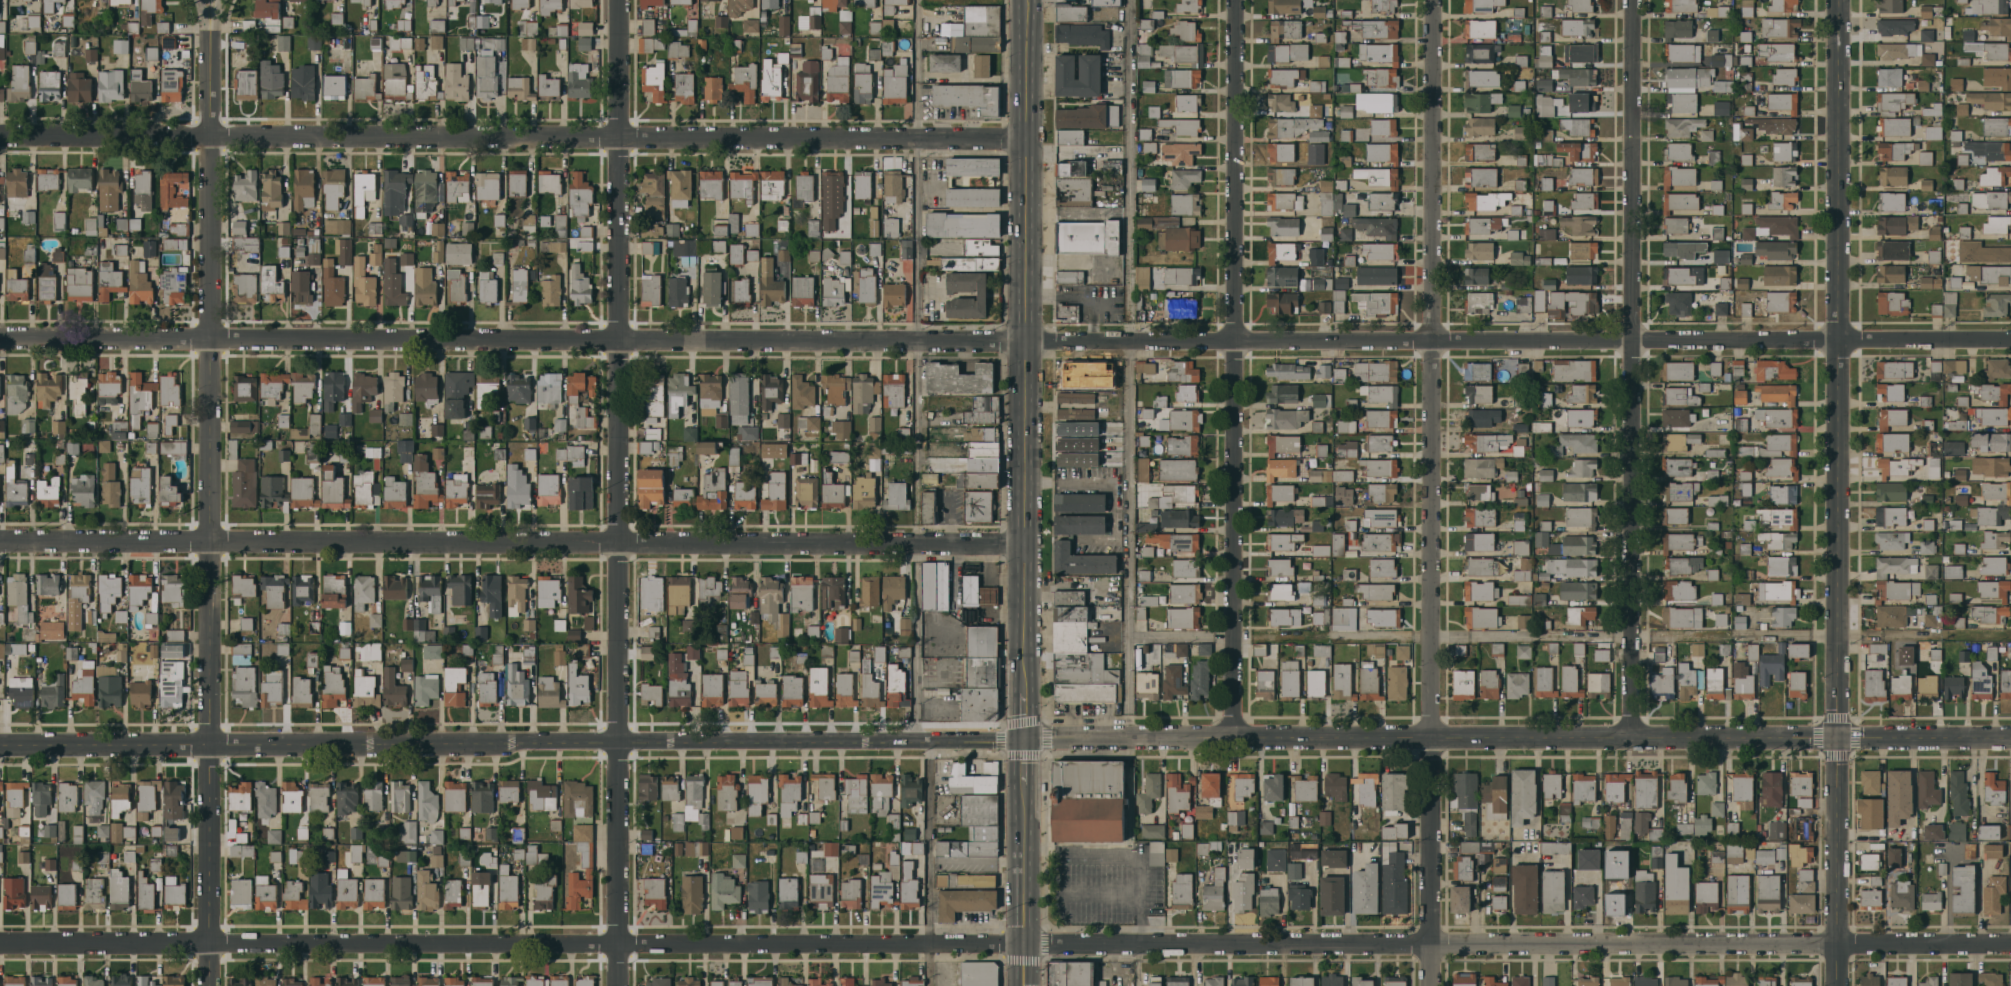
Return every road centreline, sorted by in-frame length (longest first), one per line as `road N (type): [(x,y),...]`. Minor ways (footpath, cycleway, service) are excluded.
road 1 (tertiary): [(2010,737),(0,750)]
road 2 (residential): [(2010,337),(0,339)]
road 3 (residential): [(2010,946),(0,945)]
road 4 (residential): [(1025,138),(0,131)]
road 5 (residential): [(1025,544),(0,541)]
road 6 (residential): [(1432,0),(1429,985)]
road 7 (residential): [(617,0),(616,985)]
road 8 (tertiary): [(1837,0),(1837,985)]
road 9 (tertiary): [(210,28),(208,985)]
road 10 (residential): [(1235,0),(1236,737)]
road 11 (residential): [(1633,0),(1633,736)]
road 12 (primary): [(1025,0),(1023,692)]
road 13 (primary): [(1022,788),(1023,985)]

